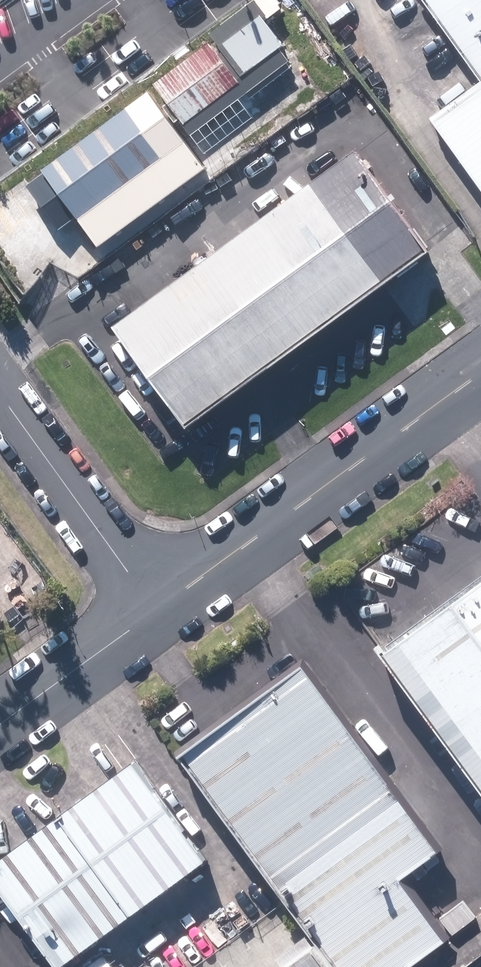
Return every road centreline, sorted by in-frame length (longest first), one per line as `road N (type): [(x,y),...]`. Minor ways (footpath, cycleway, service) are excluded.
road 1 (unclassified): [(158,608),(480,370)]
road 2 (residential): [(0,393),(158,608)]
road 3 (unclassified): [(0,723),(158,608)]

